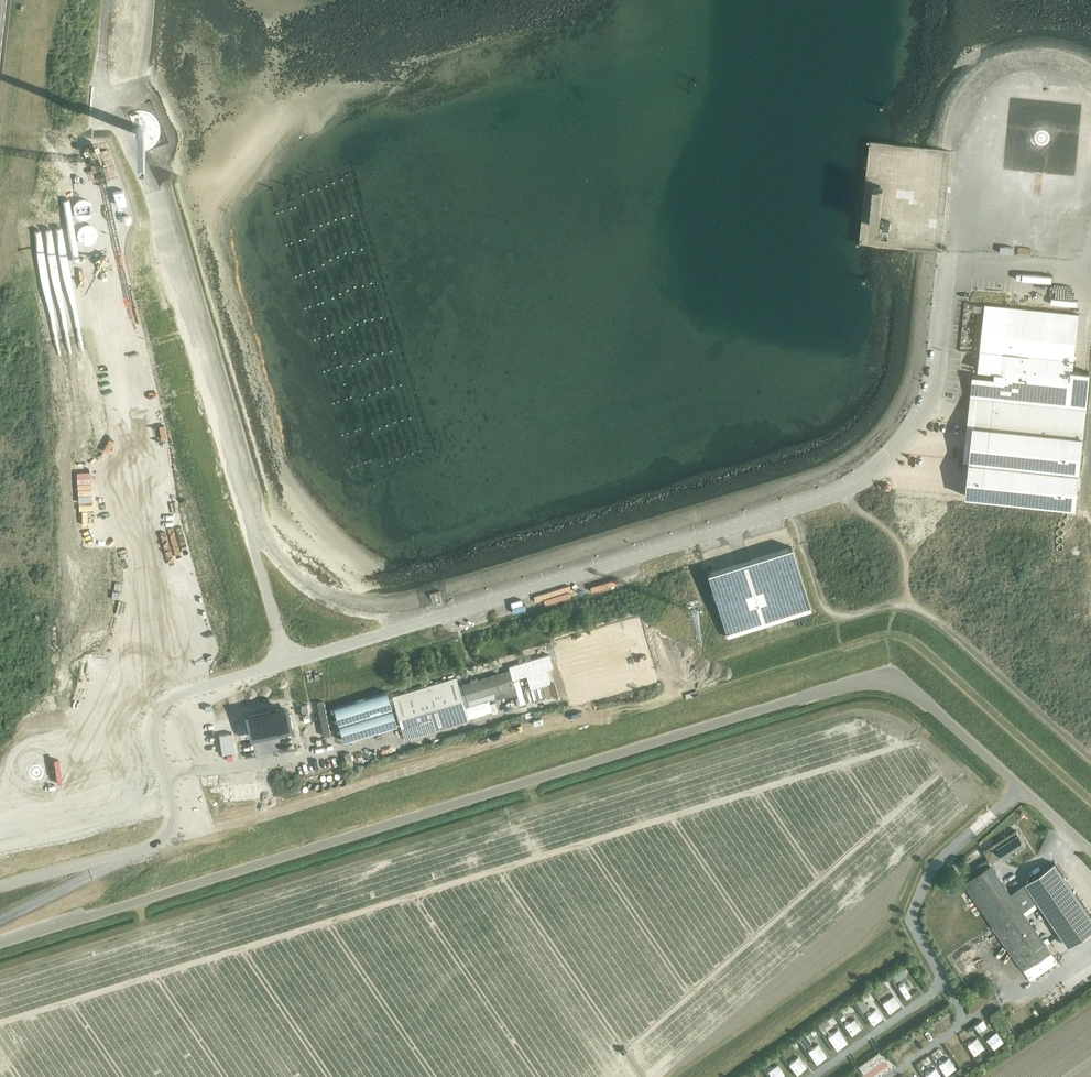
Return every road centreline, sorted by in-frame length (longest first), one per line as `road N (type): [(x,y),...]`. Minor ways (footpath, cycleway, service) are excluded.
road 1 (unclassified): [(0,887),(165,839),(175,813),(154,733),(175,699),(845,493),(893,461),(923,422),(934,389),(957,156)]
road 2 (unclassified): [(0,943),(874,681),(926,703),(1090,852)]

